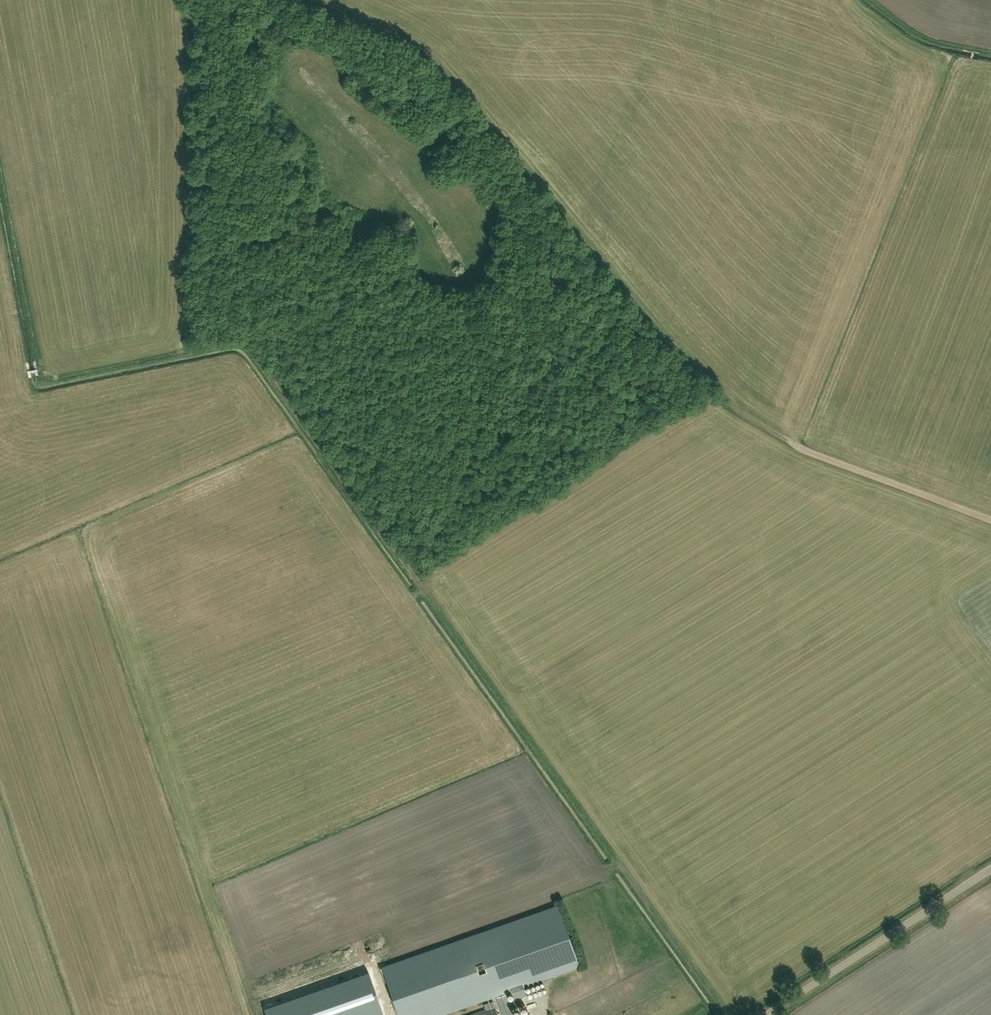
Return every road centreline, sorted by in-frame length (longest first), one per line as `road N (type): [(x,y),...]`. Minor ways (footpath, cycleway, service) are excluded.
road 1 (track): [(698,393),(805,451),(990,520)]
road 2 (track): [(765,1014),(990,869)]

